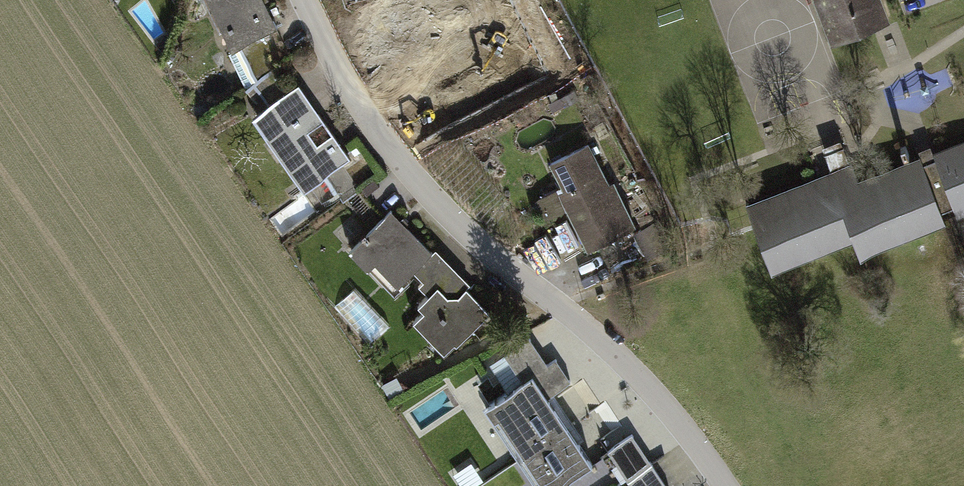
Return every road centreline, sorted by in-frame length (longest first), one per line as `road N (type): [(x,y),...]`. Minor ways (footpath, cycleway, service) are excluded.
road 1 (residential): [(725,485),(657,391),(442,213),(337,67),(305,0)]

